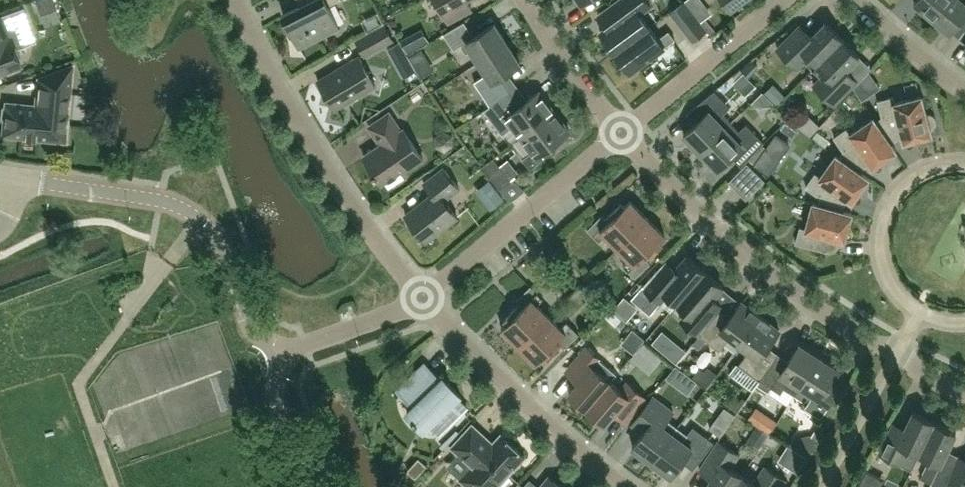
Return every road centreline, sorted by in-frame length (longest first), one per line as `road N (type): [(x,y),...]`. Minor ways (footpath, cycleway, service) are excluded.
road 1 (residential): [(424,298),(342,195),(233,0)]
road 2 (residential): [(626,132),(764,262),(901,351)]
road 3 (tertiary): [(280,353),(253,327),(223,252),(195,214),(159,200),(22,180)]
road 4 (residential): [(622,486),(533,413),(424,298)]
road 5 (residential): [(424,298),(626,132)]
road 6 (residential): [(626,132),(787,0)]
road 7 (residential): [(964,164),(926,171),(887,211),(885,267),(921,311)]
road 8 (residential): [(526,0),(626,132)]
road 9 (residential): [(280,353),(424,298)]
road 10 (residential): [(964,91),(855,0)]
road 11 (tertiary): [(306,486),(276,407),(280,353)]

